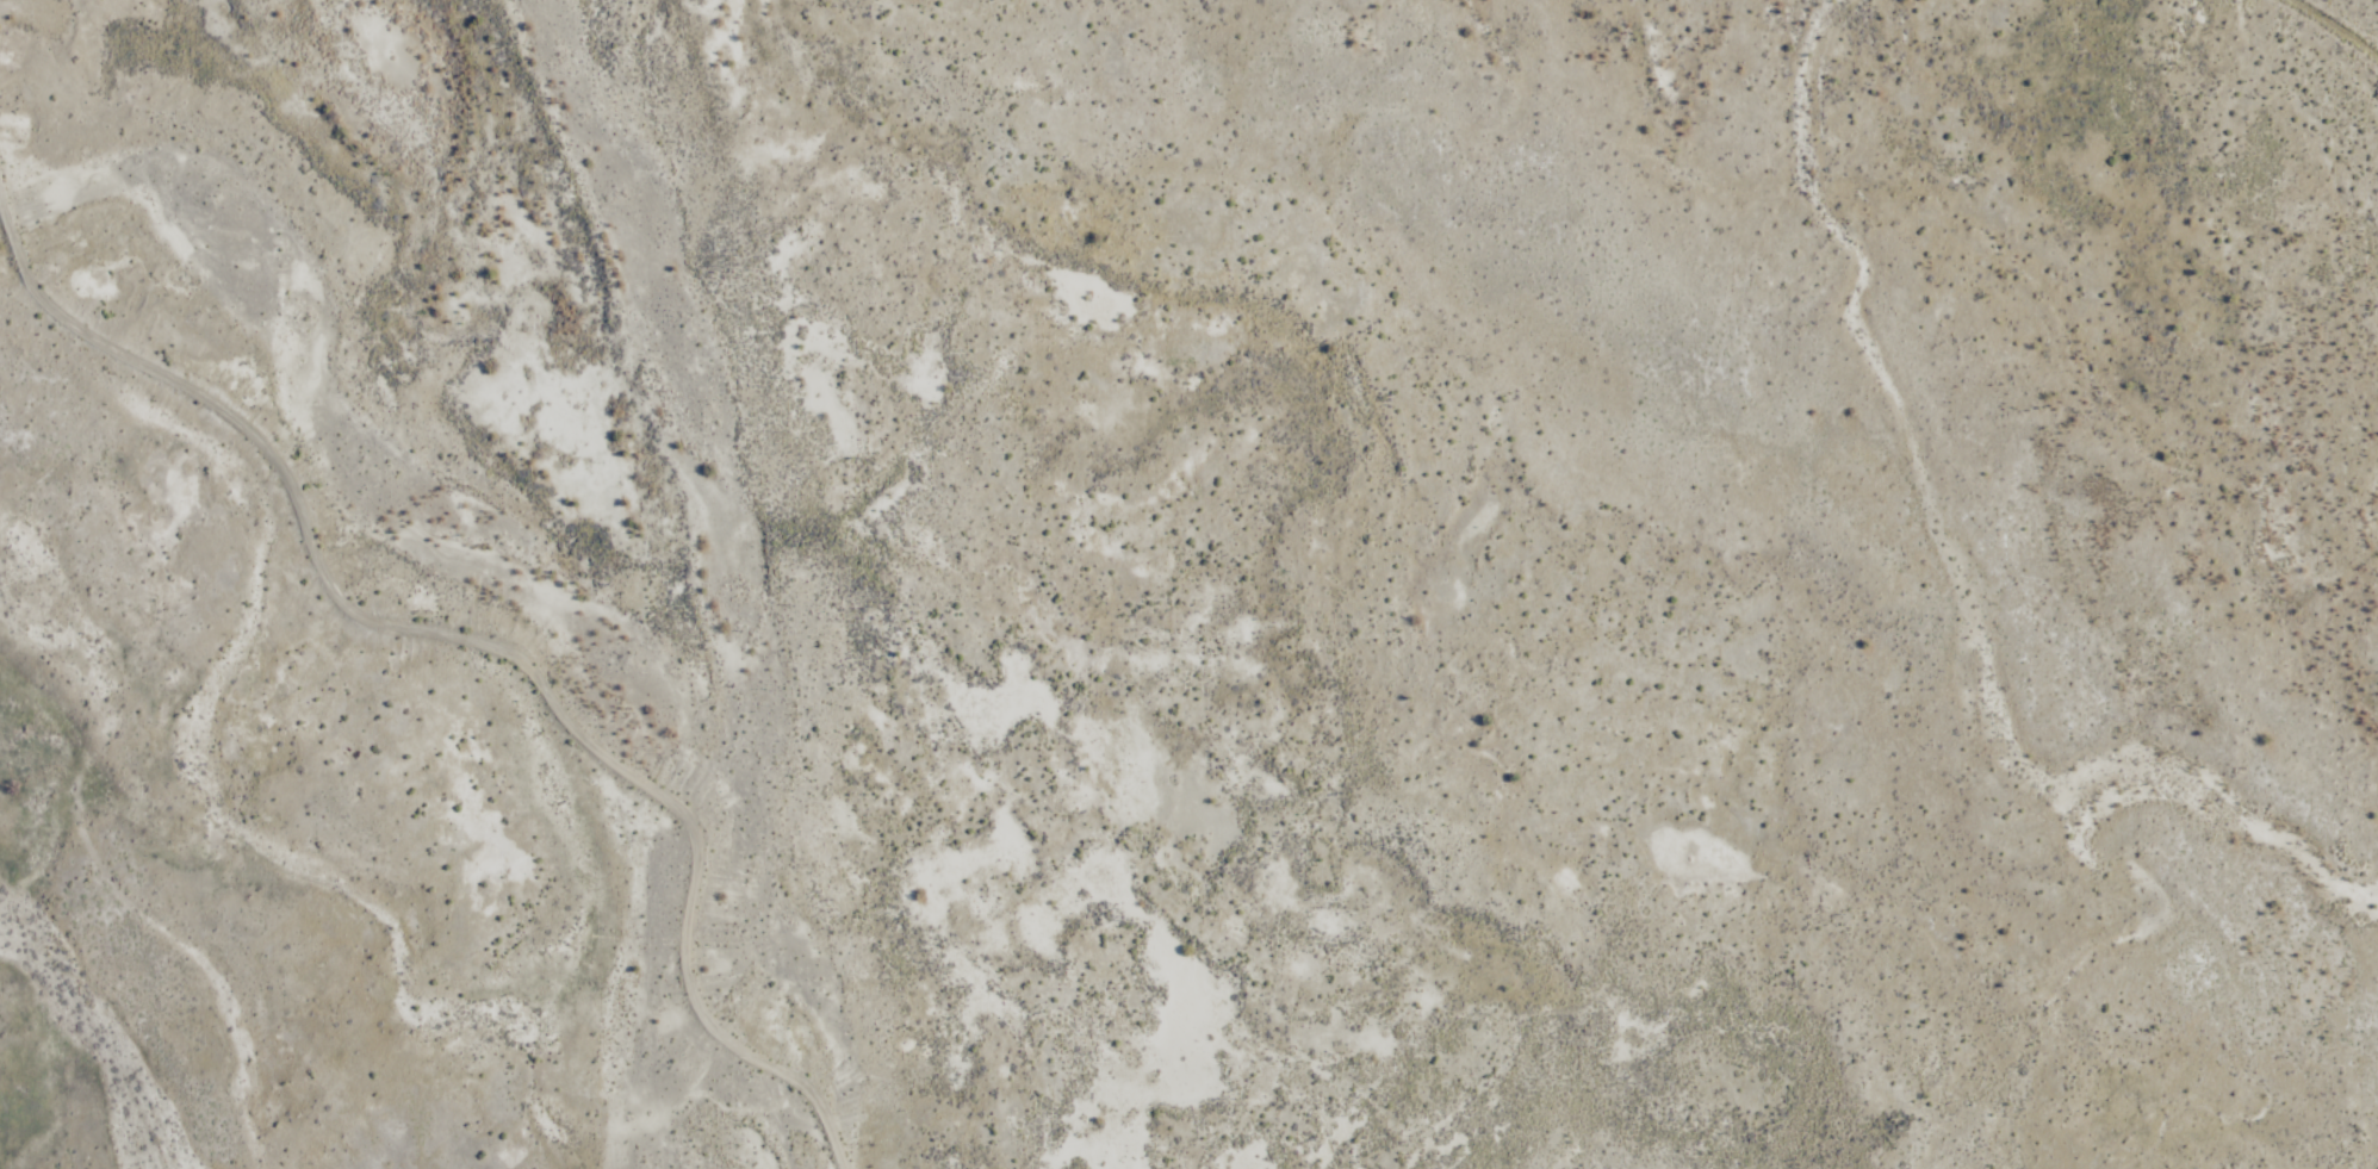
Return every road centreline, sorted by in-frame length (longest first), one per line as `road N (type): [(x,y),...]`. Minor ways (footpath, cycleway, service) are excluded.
road 1 (track): [(0,255),(21,298),(76,342),(187,403),(241,443),(278,502),(309,583),(334,615),(498,661),(576,752),(668,817),(683,848),(669,941),(677,1002),(701,1037),(794,1098),(826,1168)]

